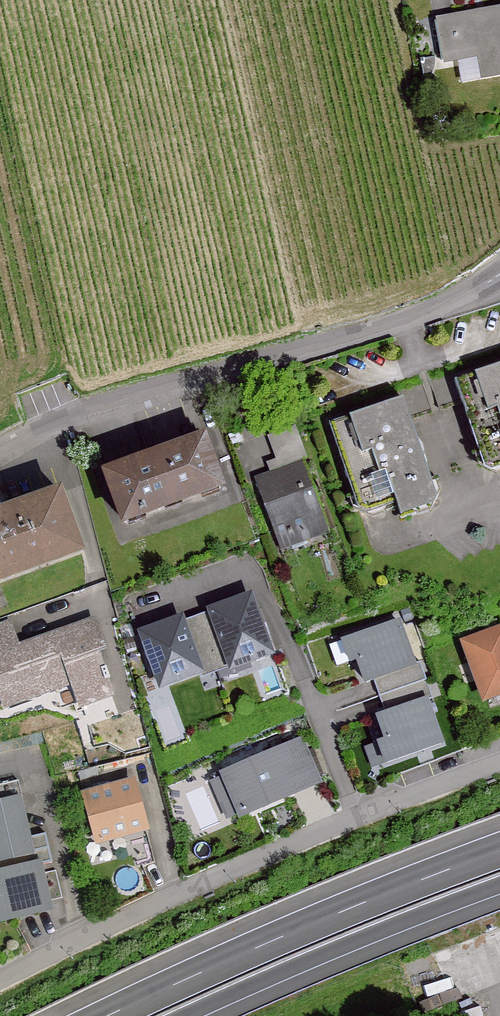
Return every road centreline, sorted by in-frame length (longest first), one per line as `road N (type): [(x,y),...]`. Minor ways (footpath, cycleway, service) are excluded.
road 1 (residential): [(0,985),(306,837),(499,768)]
road 2 (residential): [(0,454),(103,408),(462,305),(499,282)]
road 3 (motorway): [(499,850),(107,1015)]
road 4 (motorway): [(183,1015),(499,885)]

